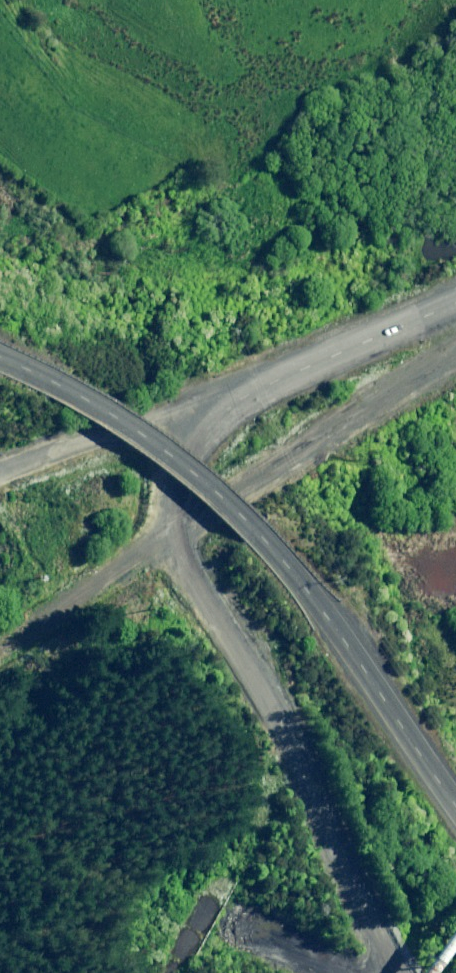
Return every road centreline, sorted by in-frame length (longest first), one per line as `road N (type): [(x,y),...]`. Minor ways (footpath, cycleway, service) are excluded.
road 1 (tertiary): [(399,972),(270,698),(186,568),(171,512),(188,455),(227,403),(455,296)]
road 2 (unclassified): [(0,359),(133,431),(232,509),(351,652),(455,806)]

